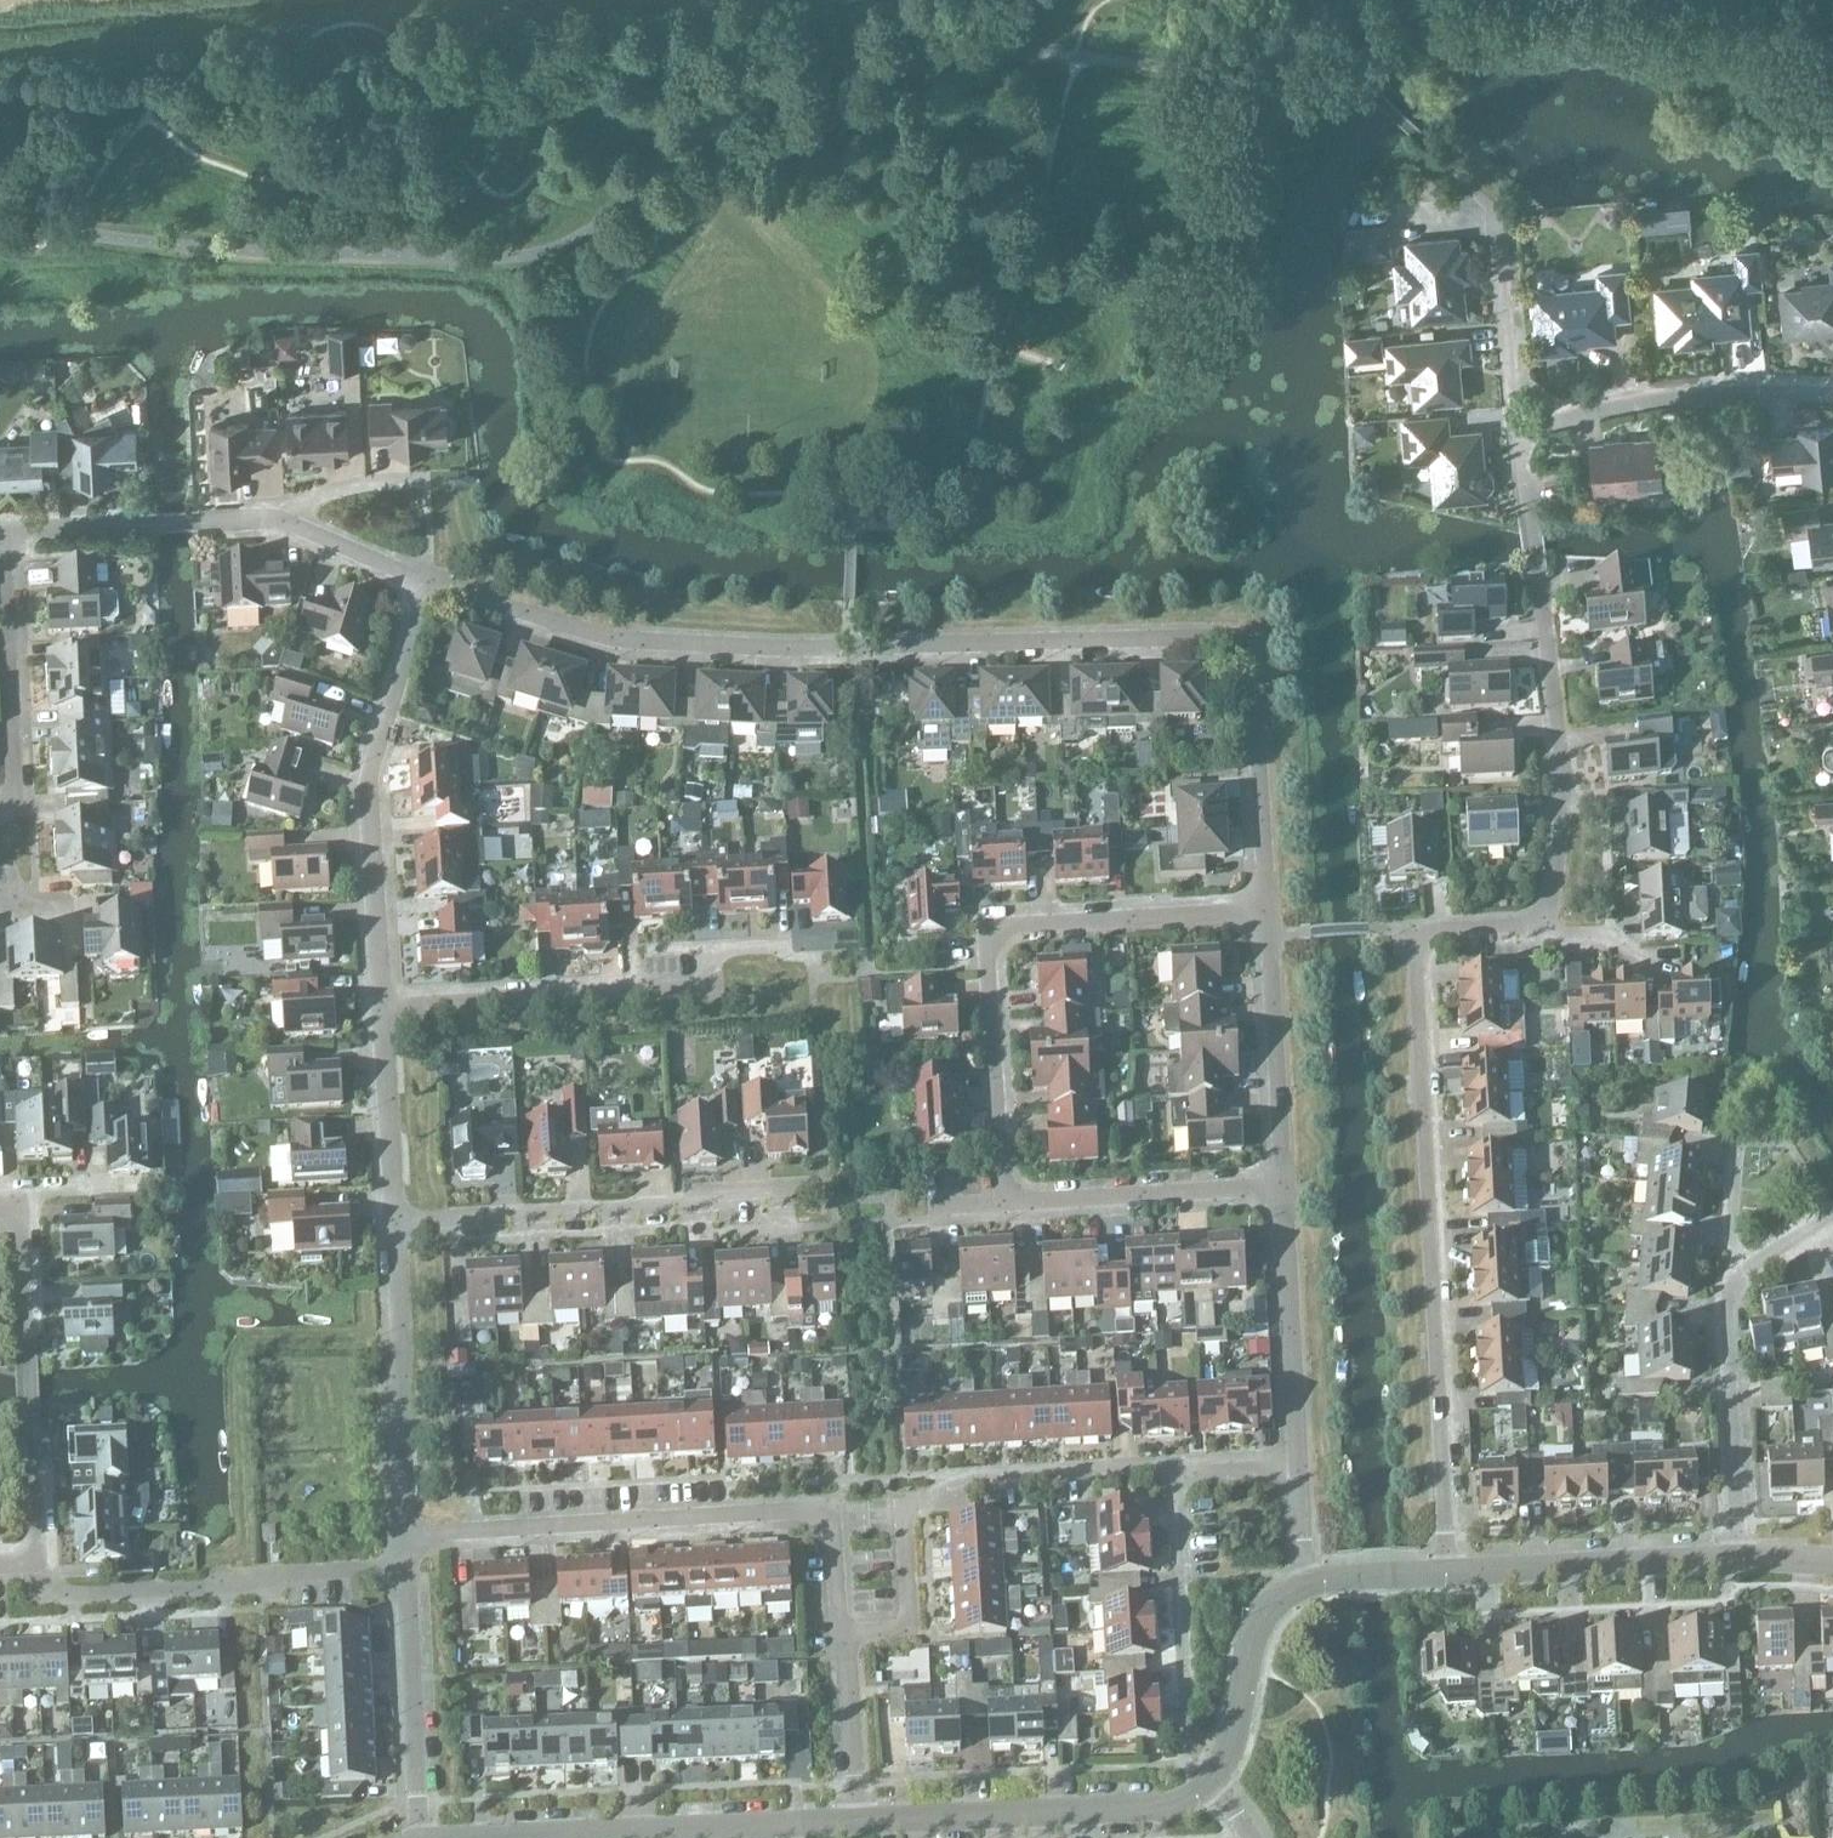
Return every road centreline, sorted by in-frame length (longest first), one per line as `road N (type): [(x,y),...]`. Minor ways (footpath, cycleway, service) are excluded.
road 1 (residential): [(1266,907),(1253,667),(1238,639),(795,648),(623,639),(428,581)]
road 2 (residential): [(1448,1573),(1414,955),(1439,927),(1542,915)]
road 3 (residential): [(840,1636),(905,1626),(907,1510),(939,1502),(968,1475),(1298,1463)]
road 4 (residential): [(840,1636),(831,1532),(818,1513),(404,1533)]
road 5 (residential): [(1009,1196),(987,968),(1000,935),(1017,925),(1266,907)]
road 6 (residential): [(428,581),(280,519),(1,530)]
road 7 (residential): [(380,1005),(368,790),(428,581)]
road 8 (residential): [(406,1570),(59,1592),(43,1584),(29,1557)]
road 9 (residential): [(394,1221),(789,1194)]
road 10 (residential): [(477,1837),(856,1820)]
road 11 (residential): [(1571,801),(1528,513),(1526,433)]
road 12 (residential): [(856,1820),(1167,1805),(1184,1803),(1213,1778)]
road 13 (residential): [(29,1557),(36,1544),(22,1235),(0,1201)]
road 14 (residential): [(380,1005),(703,986)]
road 15 (residential): [(404,1533),(394,1221)]
road 16 (residential): [(1526,433),(1664,398),(1832,395)]
road 17 (residential): [(1448,1573),(1739,1556)]
road 18 (residential): [(1739,1556),(1724,1298),(1737,1274)]
road 19 (residential): [(0,810),(14,780),(1,530)]
road 20 (residential): [(1282,1186),(1266,907)]
road 21 (residential): [(1298,1463),(1282,1186)]
road 22 (residential): [(1009,1196),(1282,1186)]
road 23 (residential): [(420,1837),(406,1570)]
road 24 (residential): [(1213,1778),(1232,1743),(1266,1611),(1303,1587)]
road 25 (residential): [(394,1221),(380,1005)]
road 26 (residential): [(1526,433),(1515,415),(1498,236)]
road 27 (residential): [(856,1820),(848,1662),(840,1636)]
road 28 (residential): [(1737,1274),(1727,1225),(1734,1141)]
road 29 (residential): [(1303,1587),(1298,1463)]

